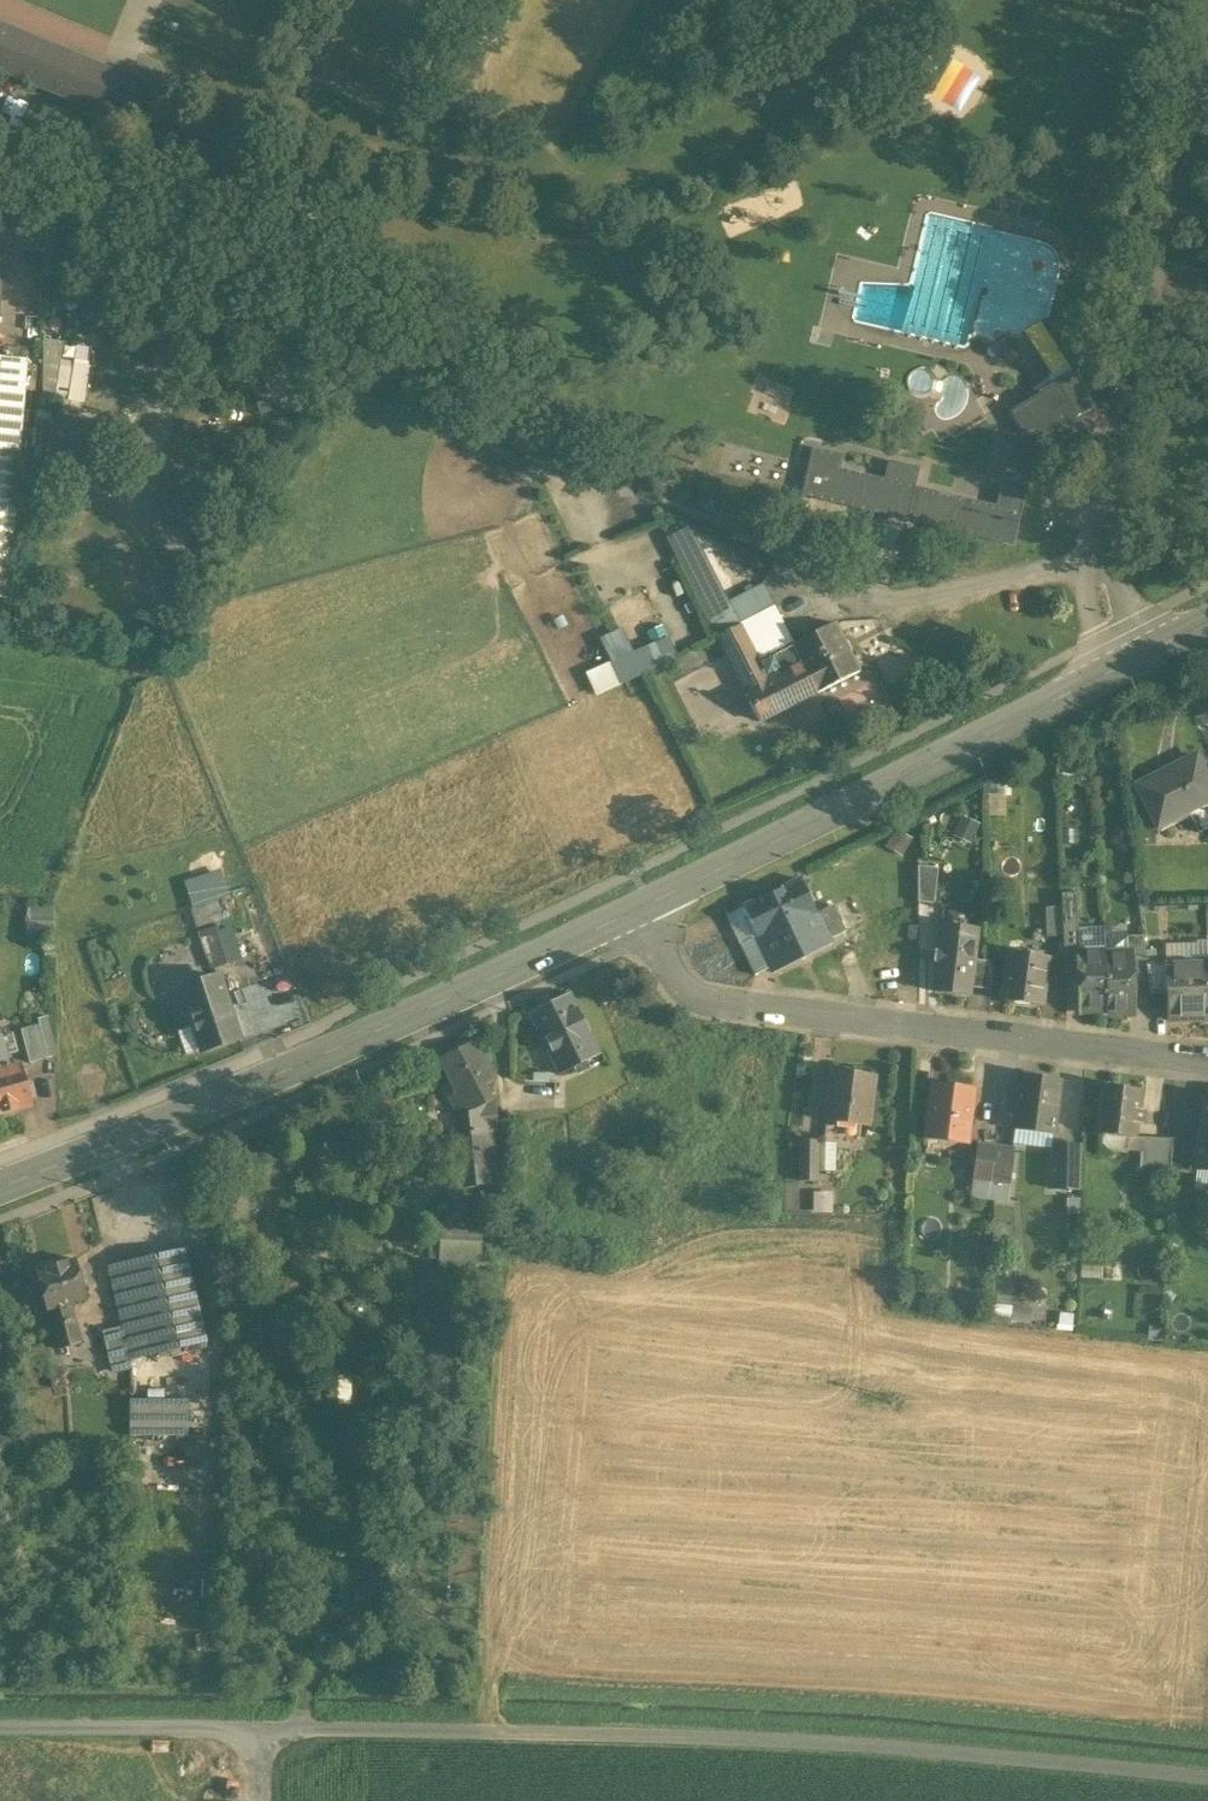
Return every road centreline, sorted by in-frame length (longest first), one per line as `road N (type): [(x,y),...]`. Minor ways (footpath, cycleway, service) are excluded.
road 1 (unclassified): [(0,1729),(524,1726),(884,1743),(1207,1779)]
road 2 (secondary): [(639,910),(249,1087),(0,1188)]
road 3 (unclassified): [(1125,663),(1093,558),(1207,43)]
road 4 (residential): [(639,910),(678,982),(715,1002),(1207,1066)]
road 5 (secondary): [(1125,663),(639,910)]

